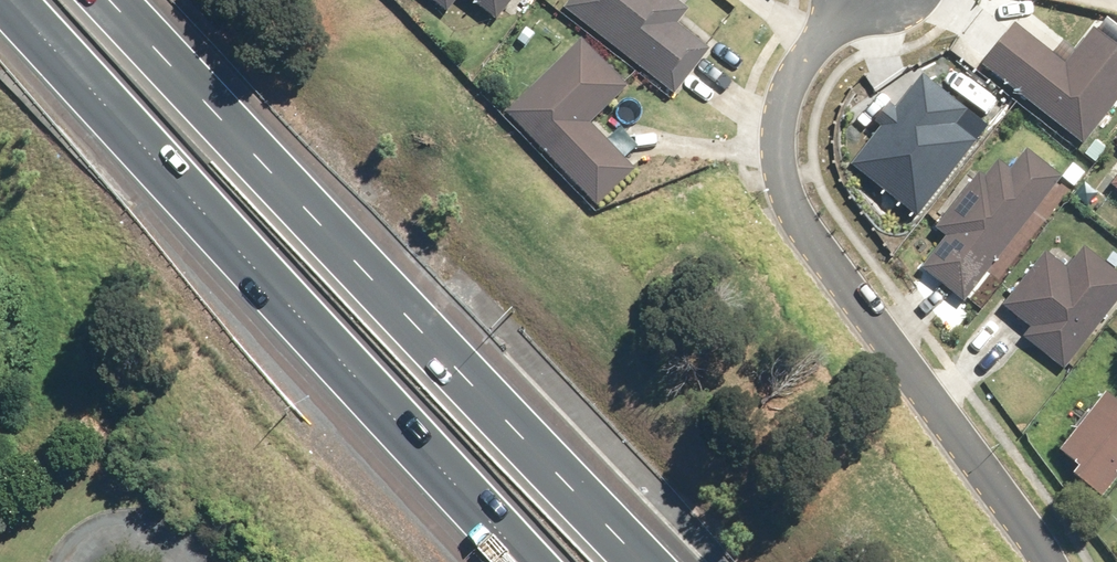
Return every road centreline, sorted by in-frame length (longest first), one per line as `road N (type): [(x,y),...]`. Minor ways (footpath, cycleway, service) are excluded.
road 1 (motorway): [(109,0),(652,561)]
road 2 (motorway): [(529,561),(12,0)]
road 3 (residential): [(1049,561),(801,221),(780,153),(781,117),(805,54),(845,0)]

